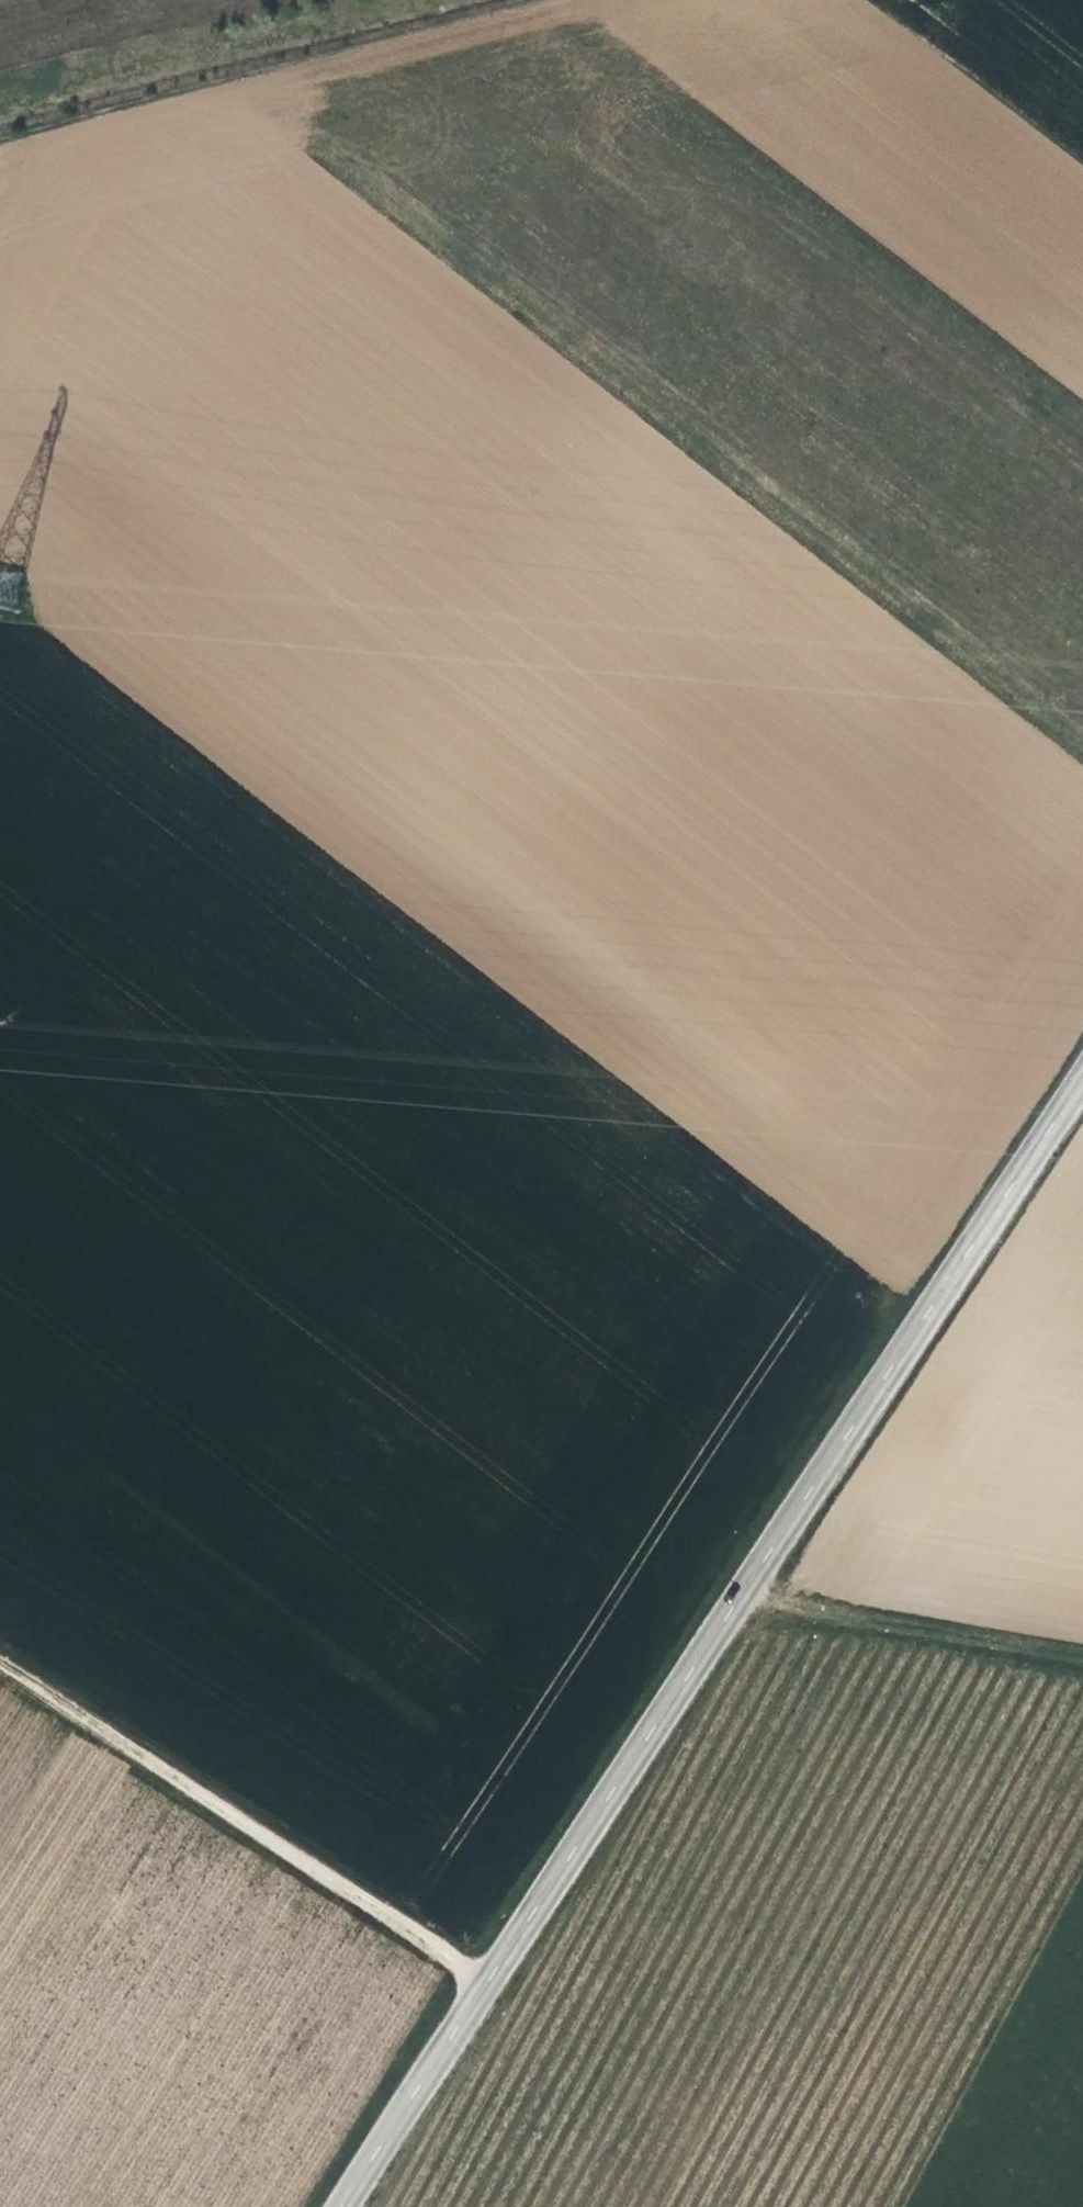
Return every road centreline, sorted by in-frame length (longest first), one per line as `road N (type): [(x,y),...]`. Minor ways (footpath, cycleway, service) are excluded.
road 1 (tertiary): [(1082,1073),(332,2206)]
road 2 (track): [(483,1977),(0,1667)]
road 3 (track): [(1082,1661),(734,1598)]

